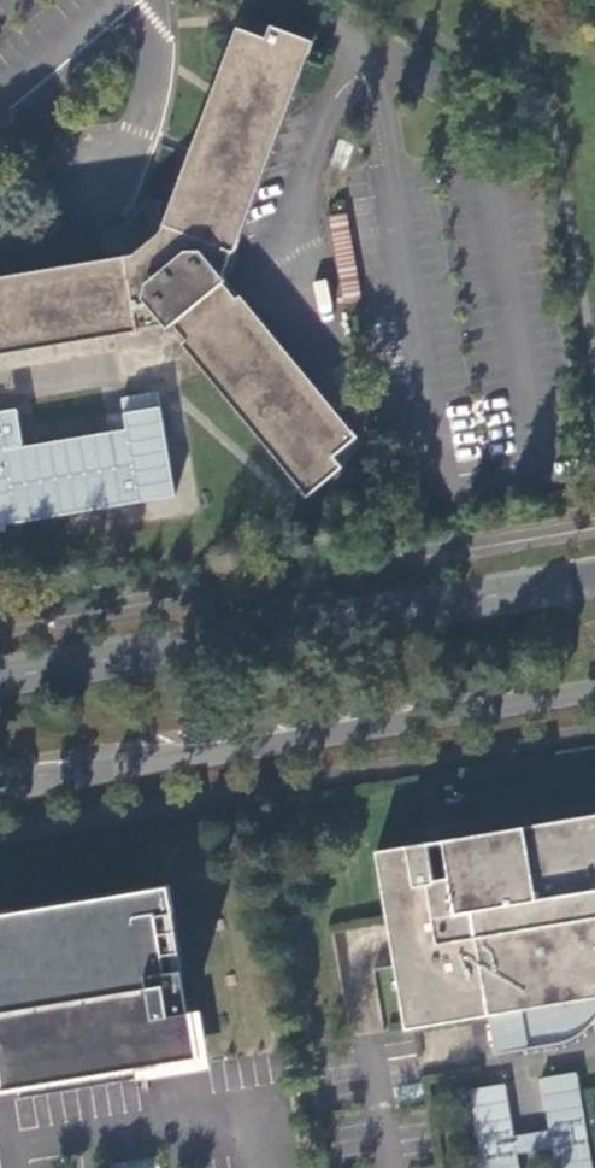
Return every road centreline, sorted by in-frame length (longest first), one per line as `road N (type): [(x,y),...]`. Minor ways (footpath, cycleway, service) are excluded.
road 1 (primary): [(594,579),(0,681)]
road 2 (primary): [(0,785),(594,690)]

